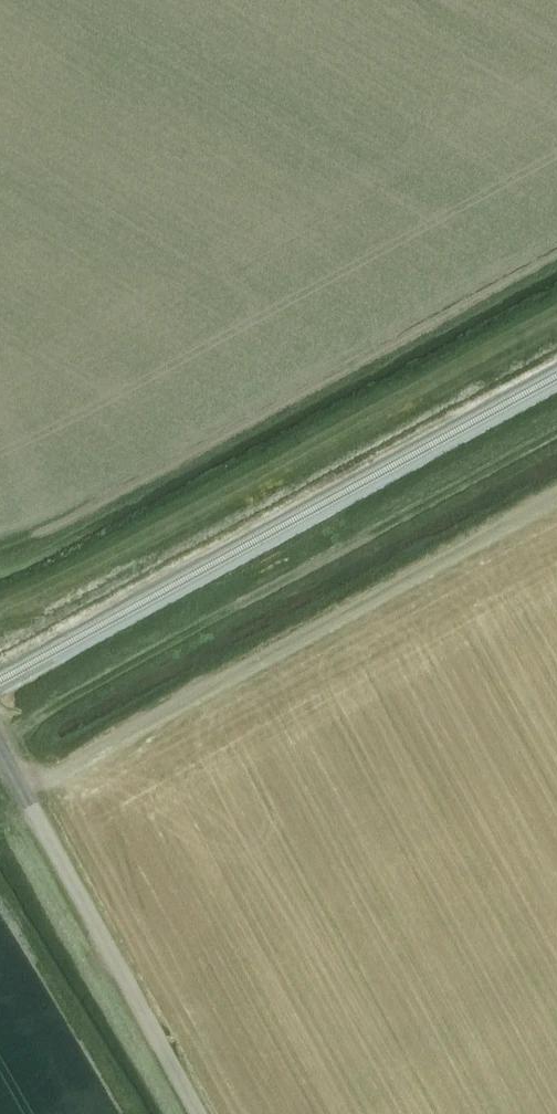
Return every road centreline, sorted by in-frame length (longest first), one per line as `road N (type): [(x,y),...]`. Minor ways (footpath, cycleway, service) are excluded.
road 1 (unclassified): [(200,1113),(0,749)]

